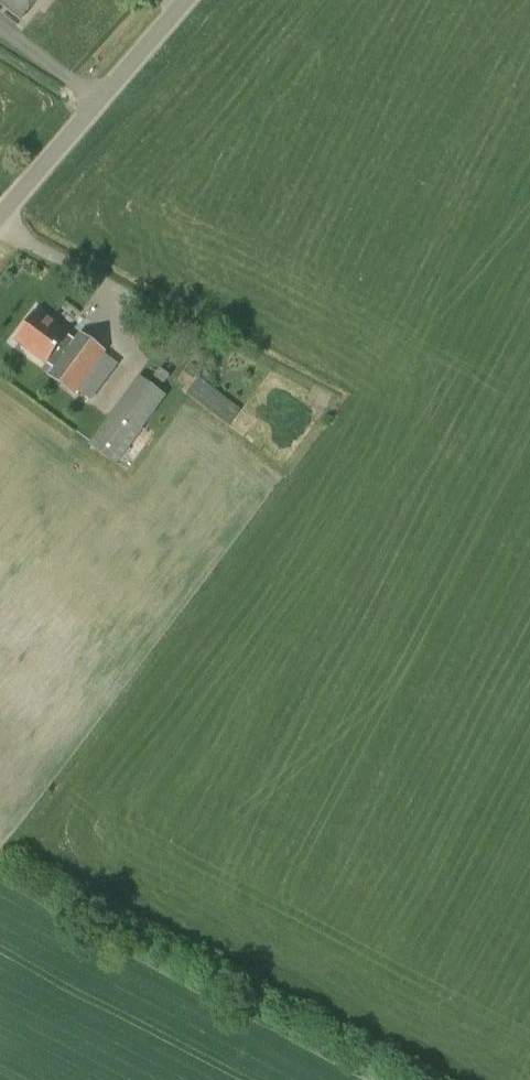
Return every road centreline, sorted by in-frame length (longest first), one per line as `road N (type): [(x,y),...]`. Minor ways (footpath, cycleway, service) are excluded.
road 1 (unclassified): [(0,215),(186,0)]

